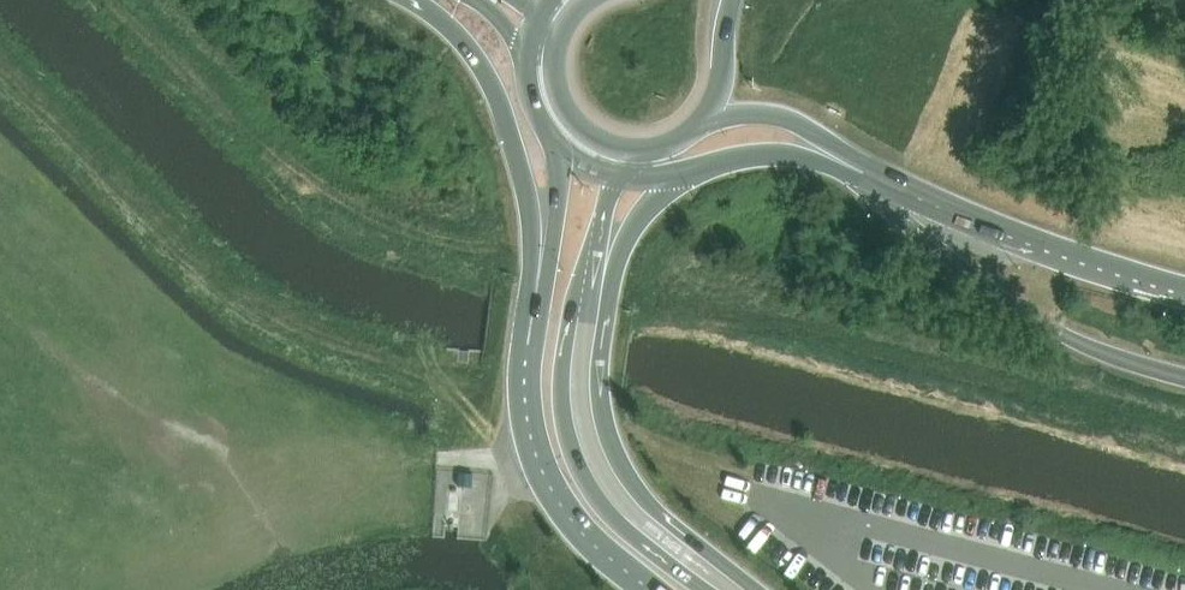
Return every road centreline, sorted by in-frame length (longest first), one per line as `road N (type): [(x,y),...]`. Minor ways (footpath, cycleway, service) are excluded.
road 1 (motorway): [(420,0),(477,61),(510,136),(531,227),(524,343),(534,381)]
road 2 (primary): [(731,589),(637,518),(595,458),(580,387),(597,258)]
road 3 (trunk): [(903,192),(1184,294)]
road 4 (primary): [(534,381),(537,426),(568,498),(604,542),(664,589)]
road 5 (primary): [(556,143),(557,205),(534,381)]
road 6 (trunk): [(698,123),(750,114),(785,118),(903,192)]
road 7 (trunk): [(725,161),(793,155),(903,192)]
road 8 (primary): [(557,41),(556,83),(570,116),(597,139),(634,149)]
road 9 (primary): [(538,18),(528,89),(556,143)]
road 10 (primary): [(698,123),(722,83),(730,0)]

